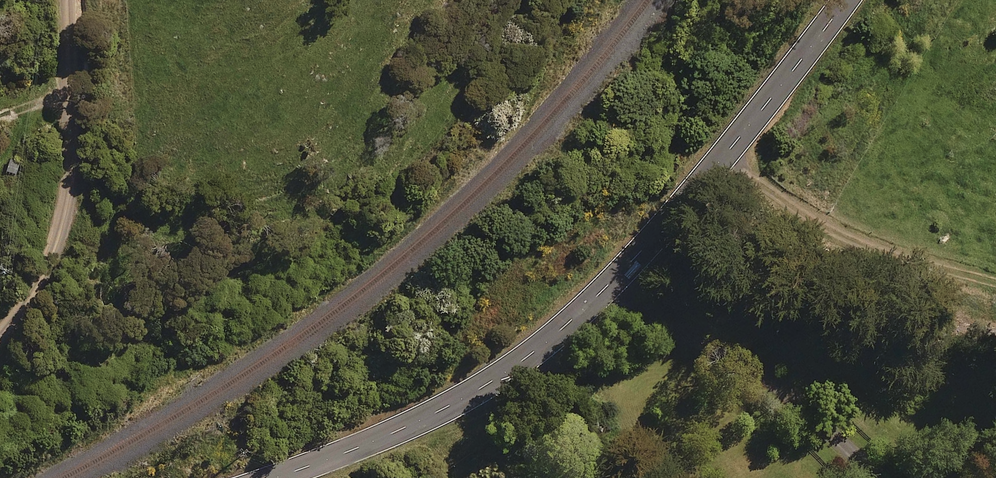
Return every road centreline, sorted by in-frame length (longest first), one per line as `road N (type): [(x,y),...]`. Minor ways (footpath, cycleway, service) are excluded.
road 1 (secondary): [(274,477),(443,409),(565,326),(636,257),(846,0)]
road 2 (unclassified): [(0,335),(40,280),(64,209),(69,0)]
road 3 (track): [(721,158),(767,188),(995,264)]

